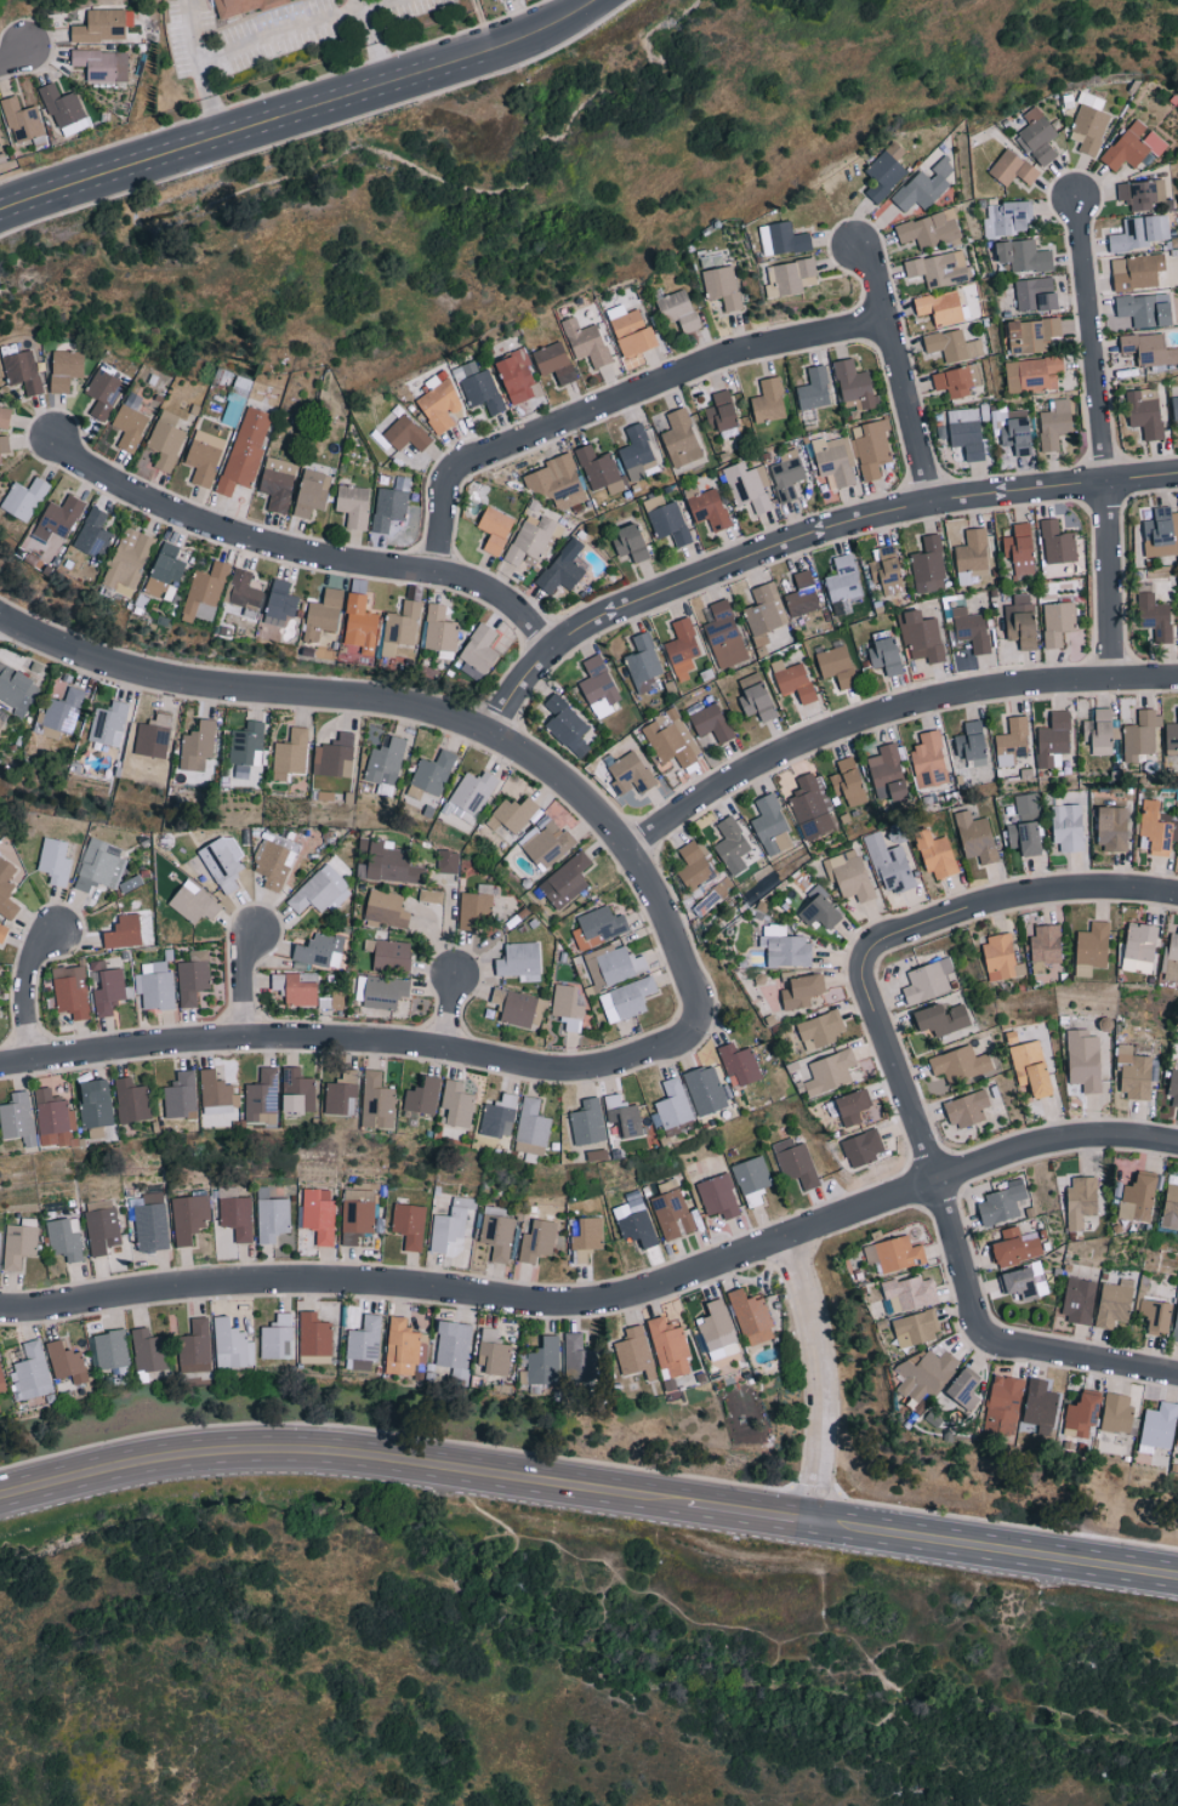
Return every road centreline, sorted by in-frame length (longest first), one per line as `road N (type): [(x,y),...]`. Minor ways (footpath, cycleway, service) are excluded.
road 1 (residential): [(0,1308),(326,1280),(571,1304),(618,1300),(1007,1155),(1085,1138),(1177,1144)]
road 2 (residential): [(0,617),(75,650),(198,682),(385,697),(495,735),(597,813),(628,850),(702,1009)]
road 3 (residential): [(495,735),(535,668),(607,617),(935,500),(1177,474)]
road 4 (residential): [(0,1067),(295,1037),(597,1069),(685,1042),(702,1009)]
road 5 (secondary): [(0,1499),(189,1458),(336,1452),(704,1504)]
road 6 (secondary): [(0,207),(438,65),(551,23),(589,0)]
road 7 (residential): [(628,850),(768,760),(863,720),(1030,685),(1177,678)]
road 8 (residential): [(439,574),(453,488),(474,463),(745,349),(888,321)]
road 9 (residential): [(556,650),(490,587),(285,548),(138,491),(58,441)]
road 10 (residential): [(1080,200),(1109,482),(1116,680)]
road 11 (residential): [(870,957),(870,985),(994,1337)]
road 12 (secondary): [(818,1521),(1177,1575)]
road 13 (residential): [(870,957),(894,938),(1047,890),(1177,894)]
road 14 (residential): [(792,1236),(829,1374),(818,1521)]
road 15 (residential): [(867,244),(935,500)]
road 16 (residential): [(994,1337),(1177,1374)]
road 17 (residential): [(57,933),(33,978),(38,1062)]

